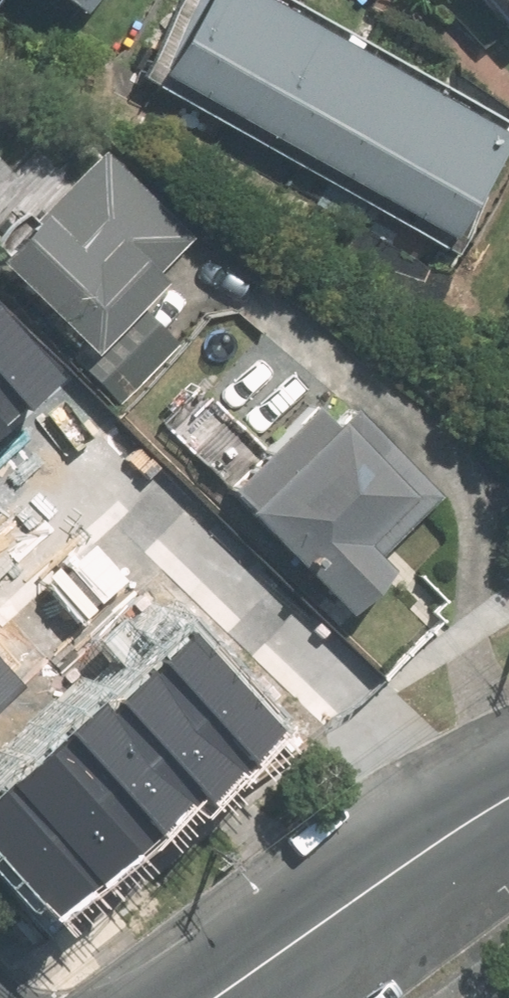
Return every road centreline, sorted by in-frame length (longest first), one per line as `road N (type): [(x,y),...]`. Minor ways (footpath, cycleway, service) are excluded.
road 1 (tertiary): [(508,801),(216,997)]

